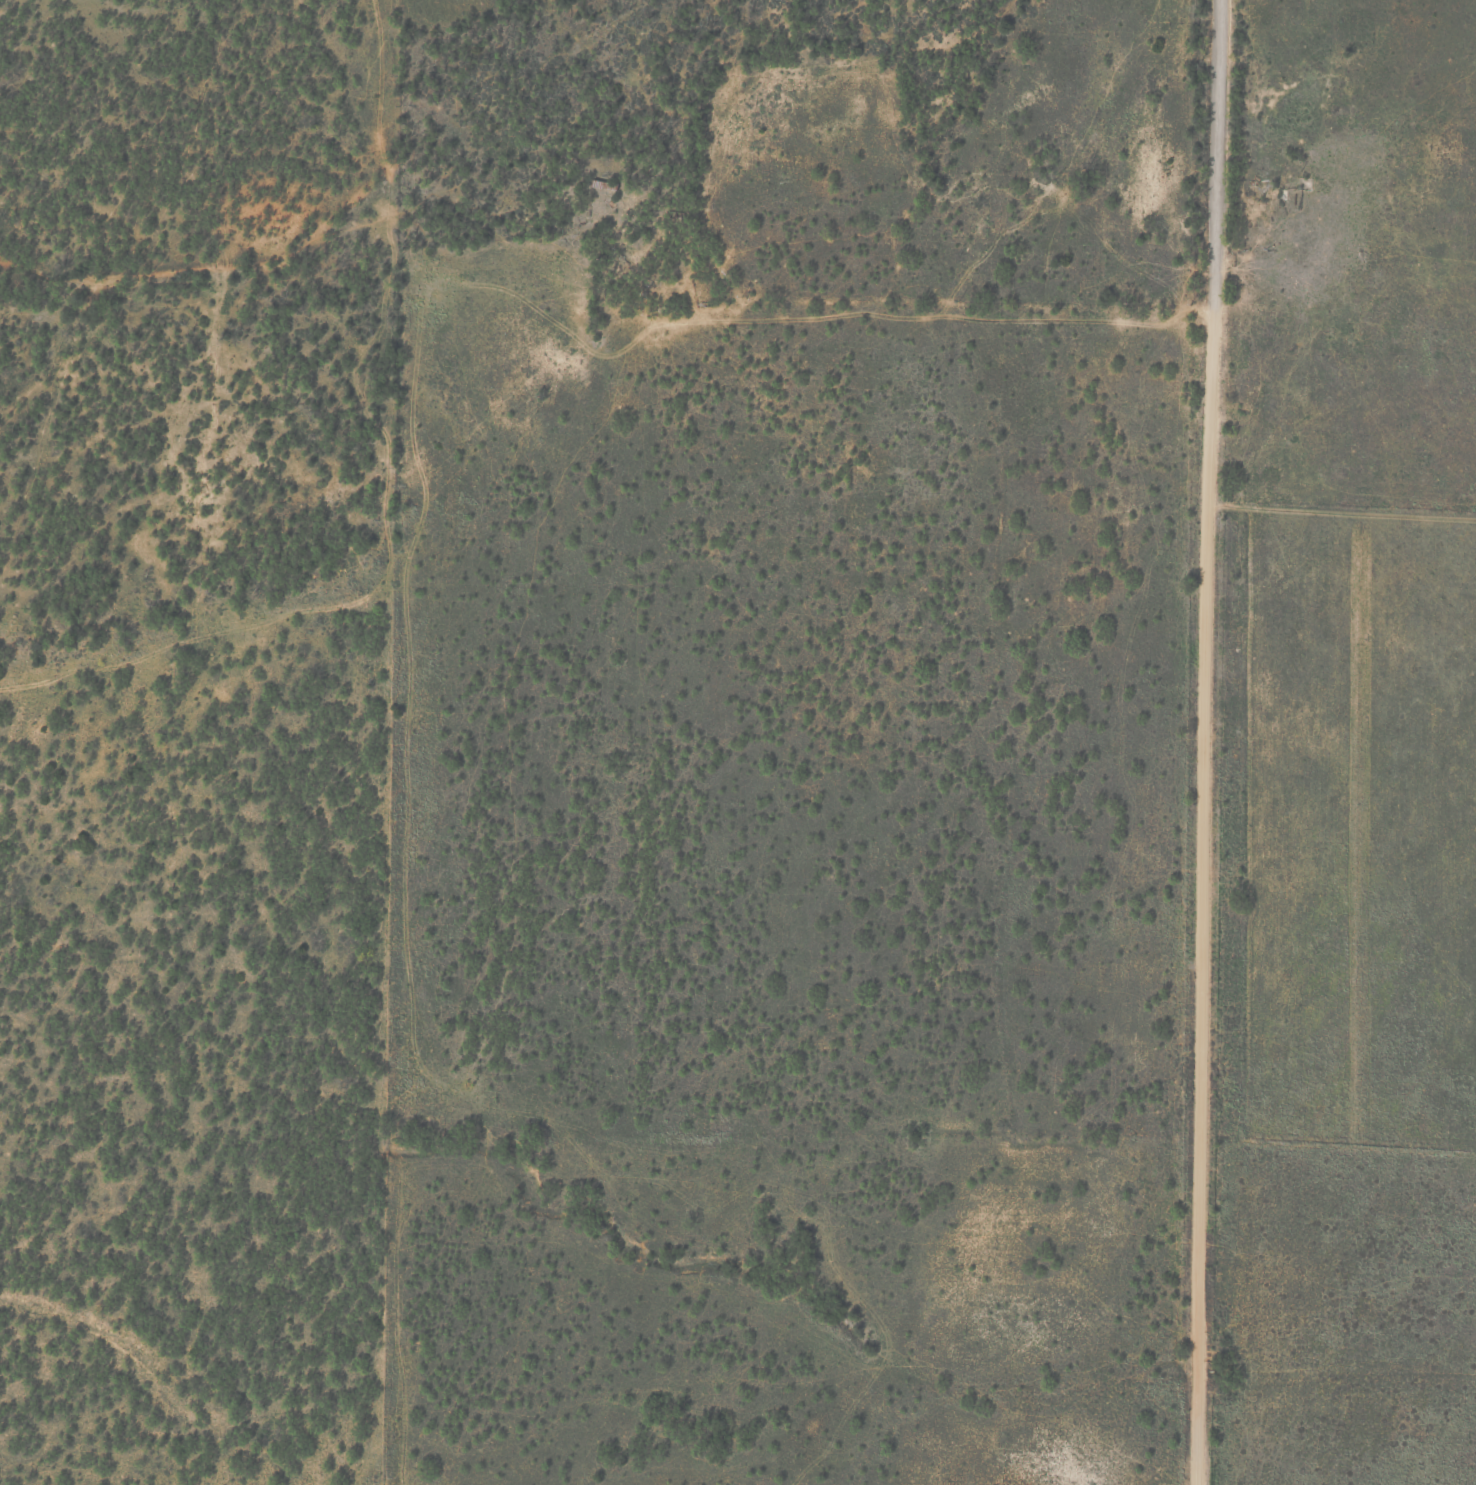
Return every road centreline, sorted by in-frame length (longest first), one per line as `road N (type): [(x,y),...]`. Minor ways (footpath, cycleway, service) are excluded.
road 1 (residential): [(1200,1484),(1210,507),(1225,0)]

